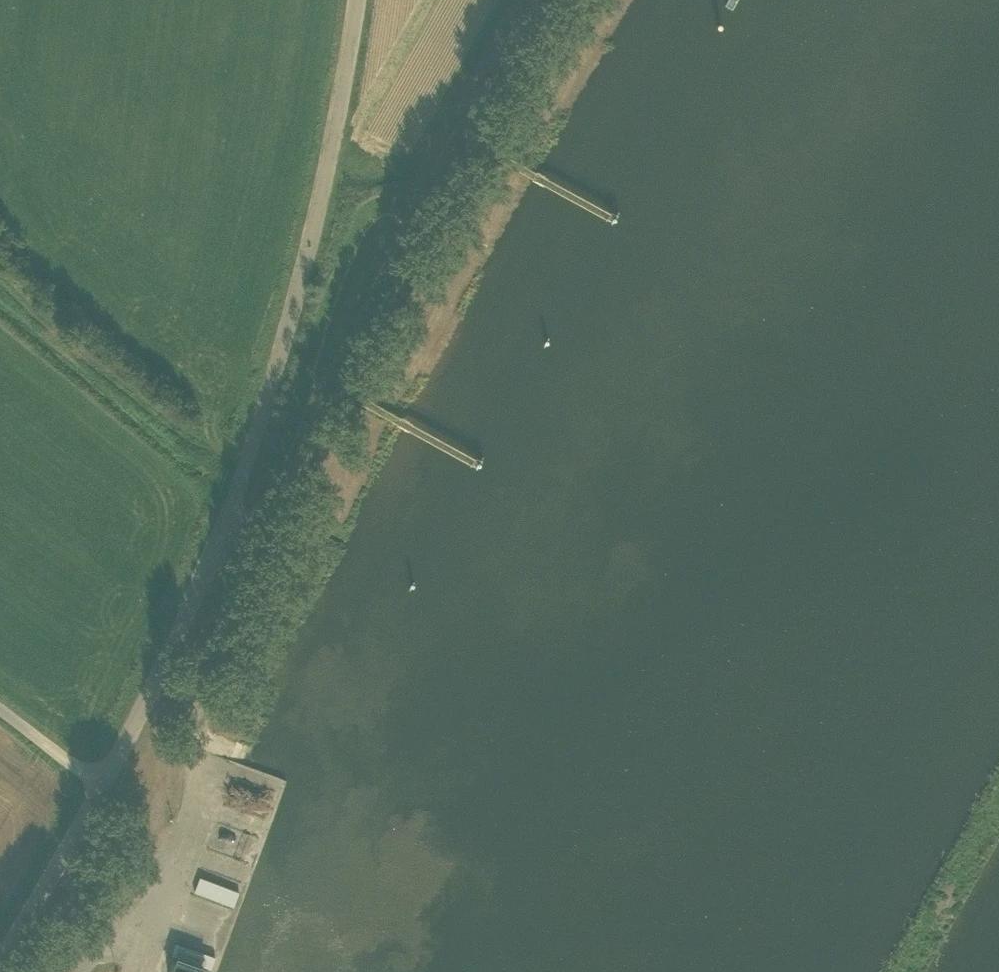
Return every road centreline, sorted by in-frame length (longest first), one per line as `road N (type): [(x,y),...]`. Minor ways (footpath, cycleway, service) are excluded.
road 1 (unclassified): [(0,958),(104,786),(244,477),(290,331),(341,113),(358,0)]
road 2 (track): [(0,280),(196,439),(248,463)]

